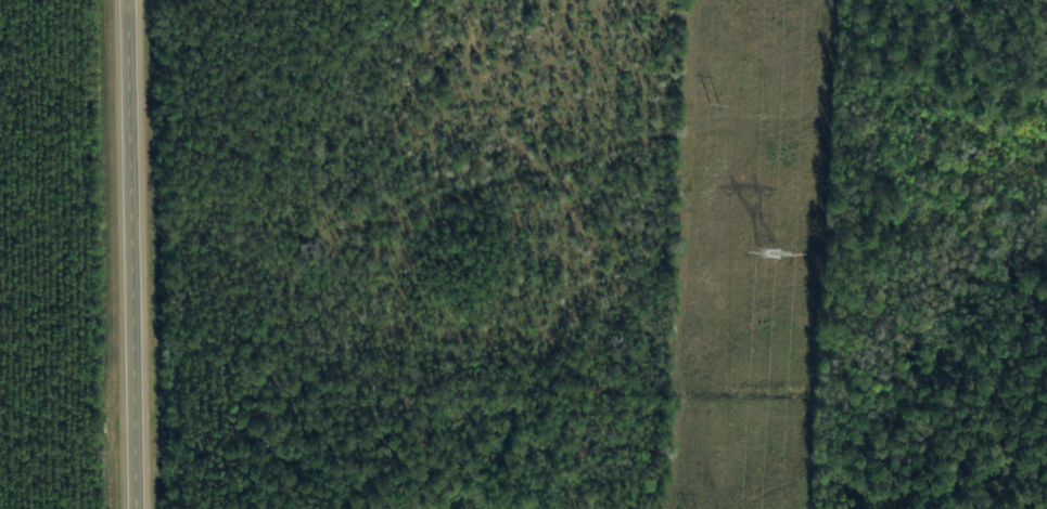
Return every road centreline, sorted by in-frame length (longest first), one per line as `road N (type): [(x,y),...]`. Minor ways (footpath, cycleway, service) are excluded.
road 1 (primary): [(143,508),(131,0)]

